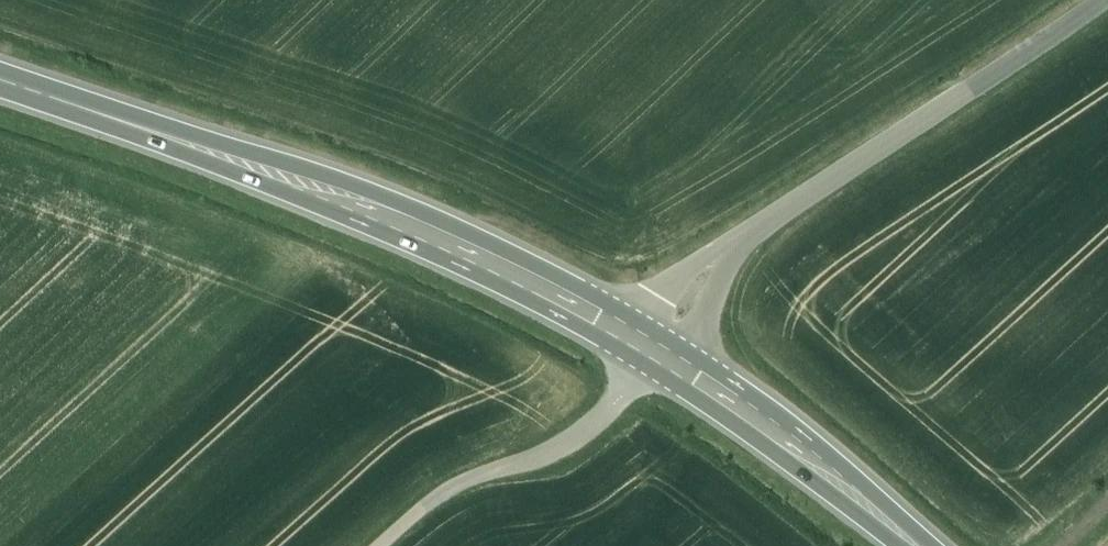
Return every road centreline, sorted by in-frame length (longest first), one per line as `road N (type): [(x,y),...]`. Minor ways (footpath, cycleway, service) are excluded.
road 1 (primary): [(0,78),(268,168),(575,297),(663,349)]
road 2 (unclassified): [(1099,0),(738,242),(702,281),(663,349)]
road 3 (unclassified): [(663,349),(605,421),(555,453),(455,489),(382,545)]
road 4 (primary): [(663,349),(913,545)]

